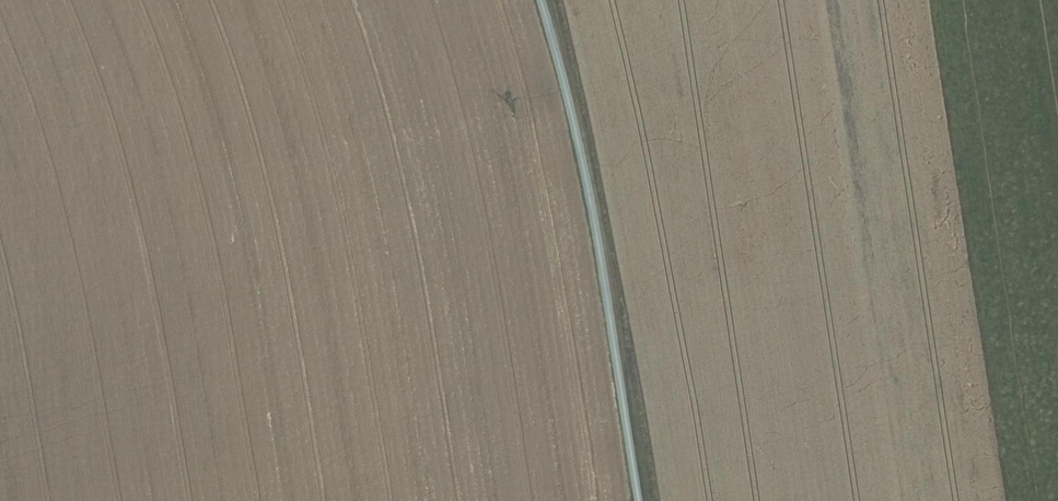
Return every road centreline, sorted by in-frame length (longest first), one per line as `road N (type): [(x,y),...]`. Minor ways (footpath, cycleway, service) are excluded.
road 1 (track): [(659,500),(617,213),(561,0)]
road 2 (unclassified): [(539,0),(594,220),(638,500)]

